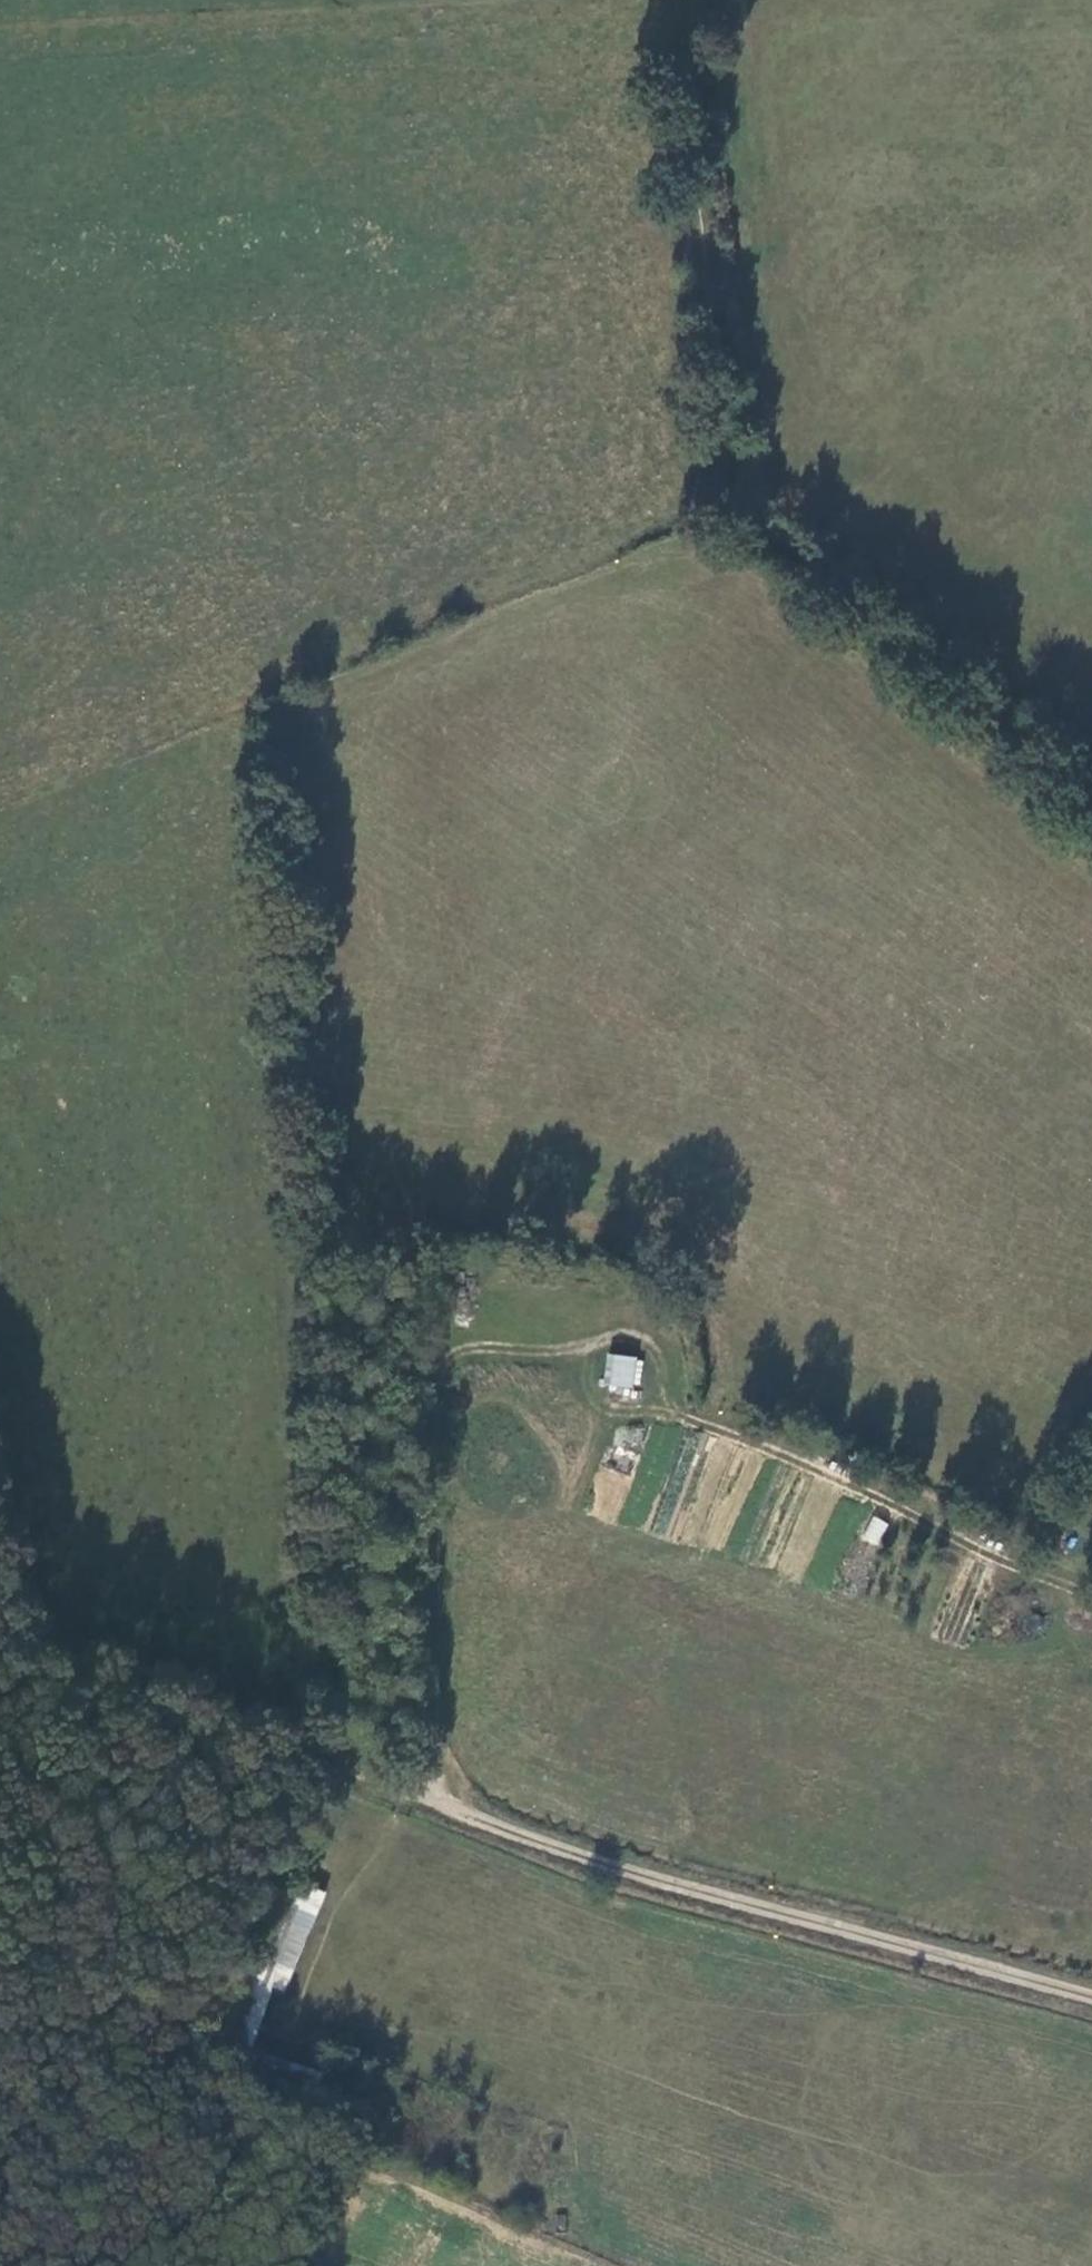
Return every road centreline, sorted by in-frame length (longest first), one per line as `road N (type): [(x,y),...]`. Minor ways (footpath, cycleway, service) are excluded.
road 1 (track): [(438,1807),(681,1886),(1091,1998)]
road 2 (track): [(608,1342),(461,1354),(438,1366),(431,1402),(438,1807)]

